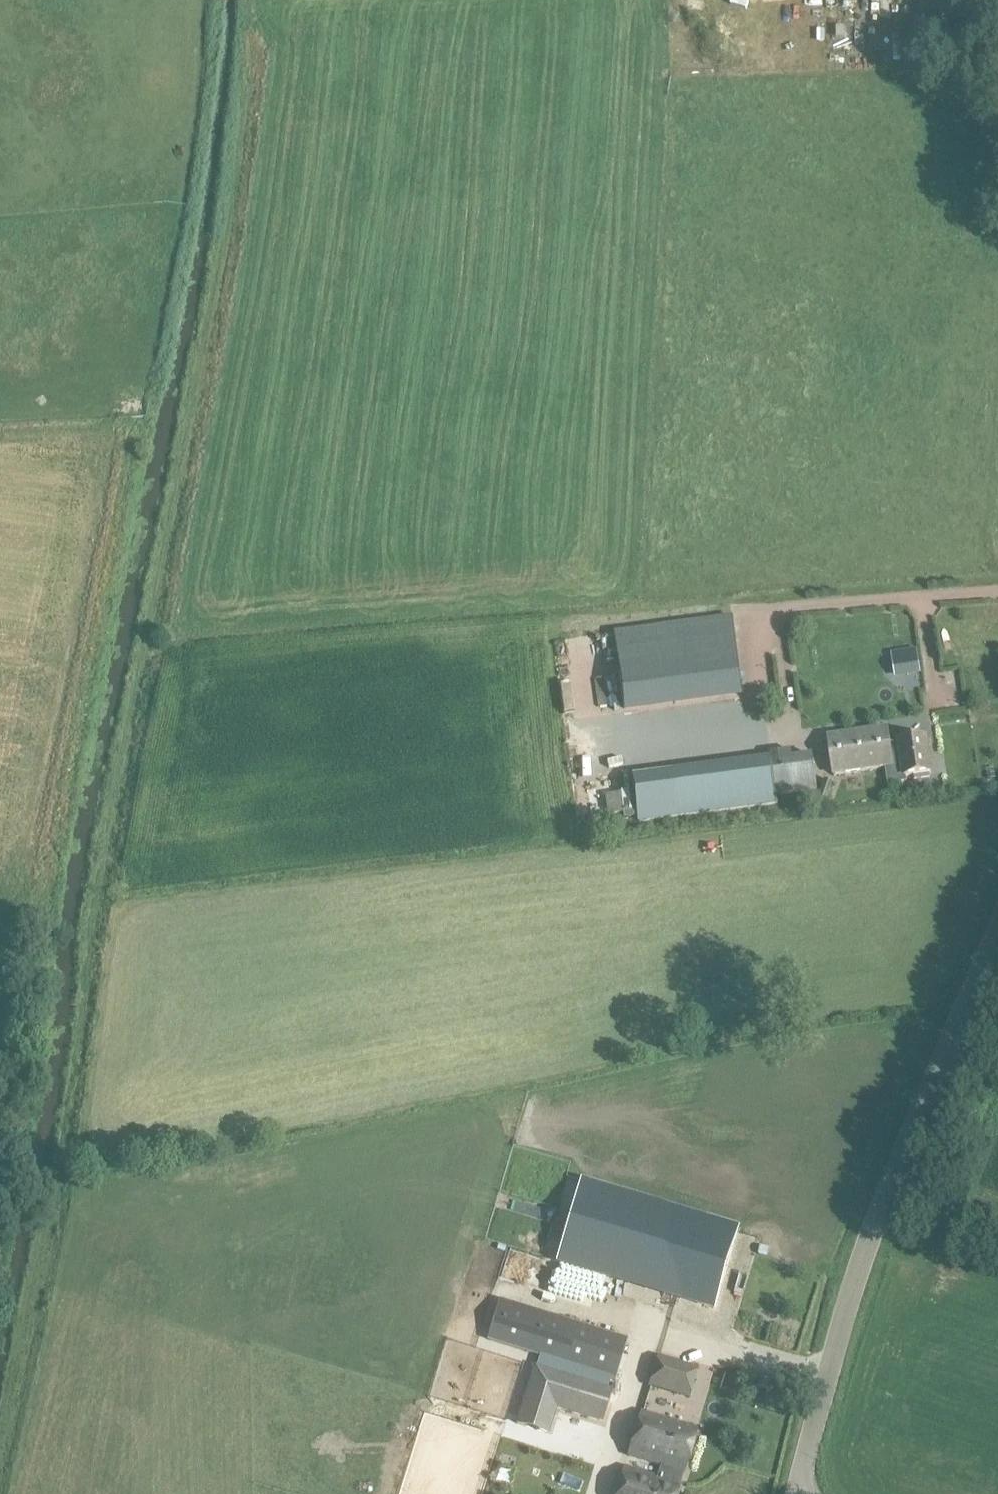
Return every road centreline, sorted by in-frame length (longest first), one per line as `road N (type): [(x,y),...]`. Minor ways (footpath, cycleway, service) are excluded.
road 1 (tertiary): [(800,1476),(891,1185),(997,934)]

